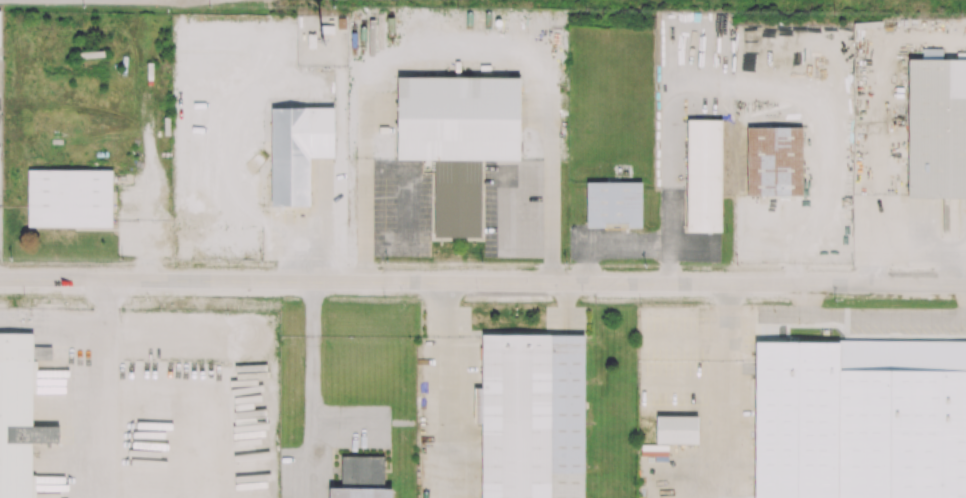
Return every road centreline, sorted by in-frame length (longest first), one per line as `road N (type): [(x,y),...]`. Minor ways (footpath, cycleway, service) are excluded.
road 1 (residential): [(965,286),(0,279)]

